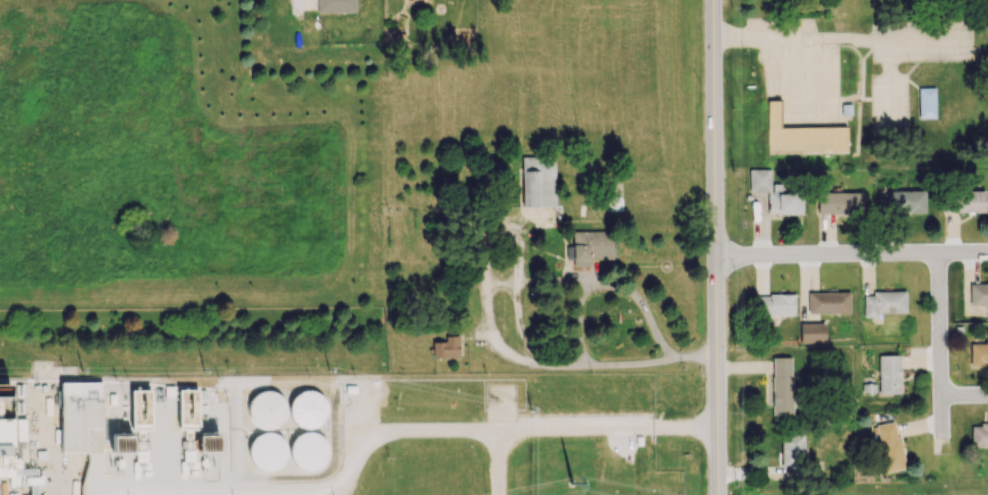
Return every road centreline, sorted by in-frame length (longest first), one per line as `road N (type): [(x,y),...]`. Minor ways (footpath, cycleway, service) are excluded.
road 1 (secondary): [(714,0),(720,494)]
road 2 (residential): [(987,255),(717,258)]
road 3 (residential): [(714,41),(969,40)]
road 4 (residential): [(940,256),(944,454)]

